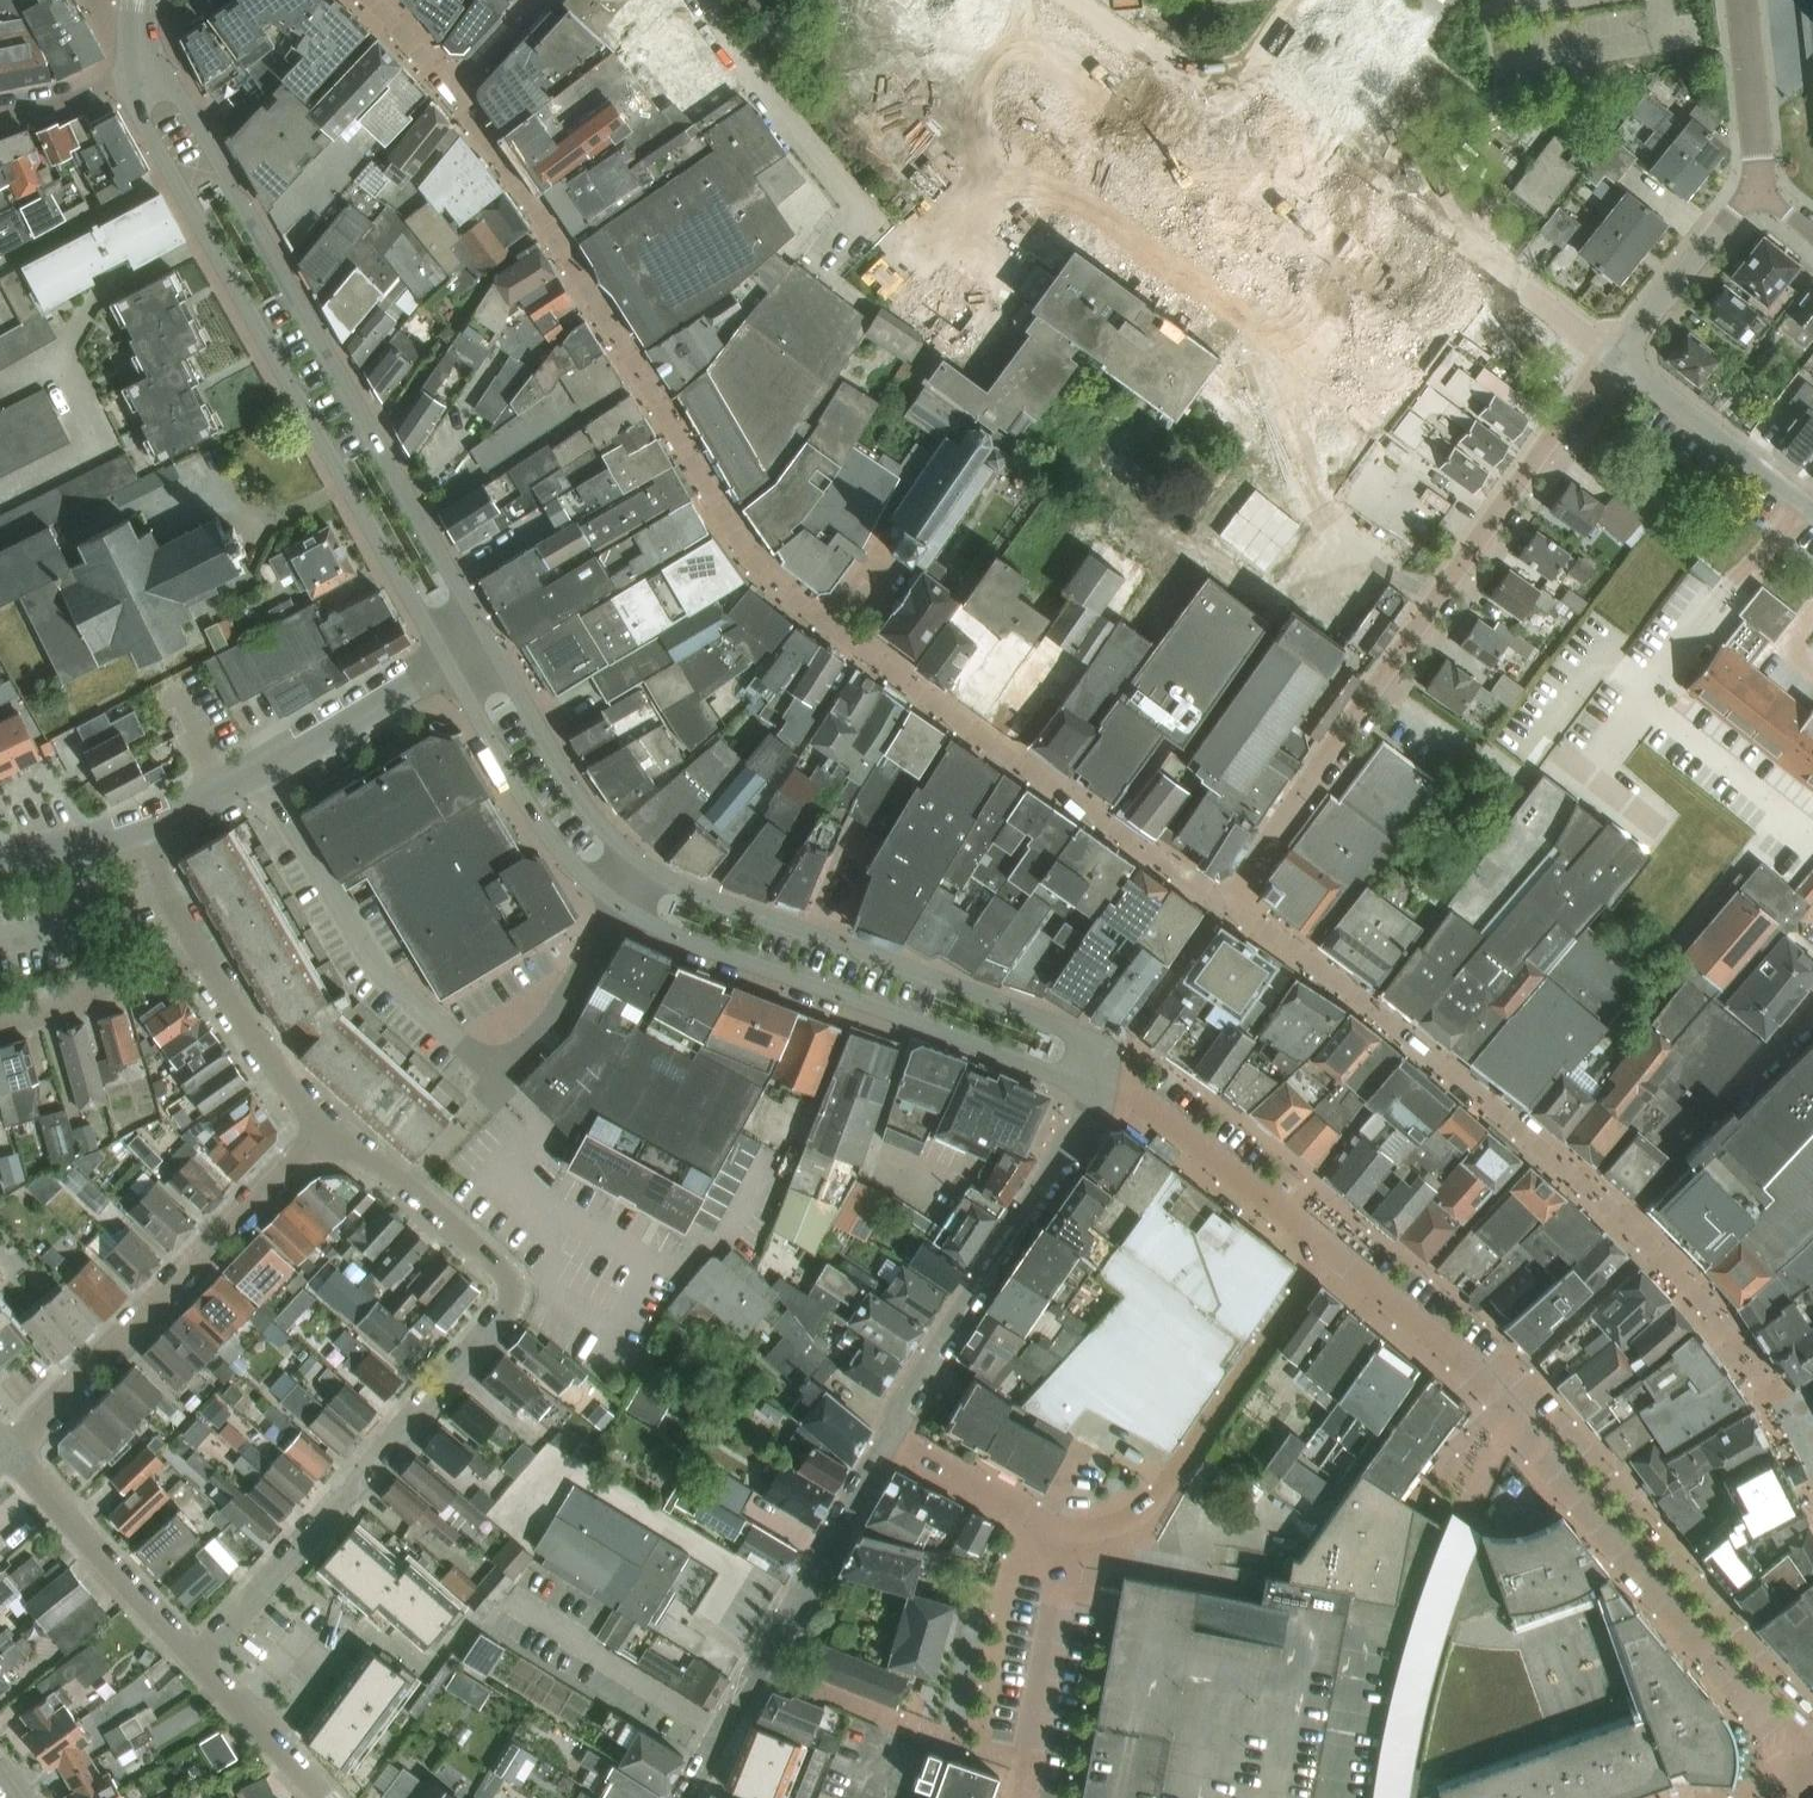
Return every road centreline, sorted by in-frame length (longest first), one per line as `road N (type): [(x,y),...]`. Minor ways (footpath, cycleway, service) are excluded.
road 1 (residential): [(197,1659),(457,1371),(512,1295),(492,1261),(337,1129)]
road 2 (residential): [(146,73),(142,112),(172,172),(450,665)]
road 3 (residential): [(491,639),(178,92),(146,73)]
road 4 (residential): [(1096,1084),(1106,1062),(1066,1029),(700,895),(644,860)]
road 5 (residential): [(1312,783),(1615,360)]
road 6 (residential): [(618,906),(761,966),(1096,1084)]
road 7 (residential): [(16,1453),(337,1129)]
road 8 (residential): [(884,1442),(1087,1116),(1096,1084)]
road 9 (residential): [(884,1442),(685,1797)]
road 10 (residential): [(1327,1250),(1153,1501),(1129,1521),(1063,1535)]
road 11 (residential): [(135,834),(262,779),(450,665)]
road 12 (residential): [(450,665),(571,865),(618,906)]
road 13 (residential): [(1327,1250),(1120,1093),(1096,1084)]
road 14 (unclassified): [(1623,1221),(1732,1093),(1812,1017)]
road 15 (residential): [(868,222),(705,0)]
road 16 (residential): [(197,1659),(16,1453)]
road 17 (residential): [(644,860),(607,824),(541,731),(491,639)]
road 18 (residential): [(1025,1797),(1063,1535)]
road 19 (residential): [(1615,360),(1812,514)]
road 20 (unclassified): [(486,1092),(559,1011),(618,906)]
road 21 (residential): [(1615,360),(1749,185)]
road 22 (residential): [(337,1129),(200,963)]
road 23 (residential): [(0,1026),(87,1001),(98,984),(200,963)]
road 24 (residential): [(1486,1380),(1327,1250)]
road 25 (unclassified): [(1063,1535),(884,1442)]
road 26 (residential): [(323,1797),(197,1659)]
road 27 (residential): [(1749,185),(1755,164),(1739,0)]
road 28 (residential): [(146,73),(105,93),(0,117)]
road 29 (residential): [(200,963),(135,834)]
road 30 (residential): [(0,849),(135,834)]
road 31 (residential): [(451,91),(537,0)]

